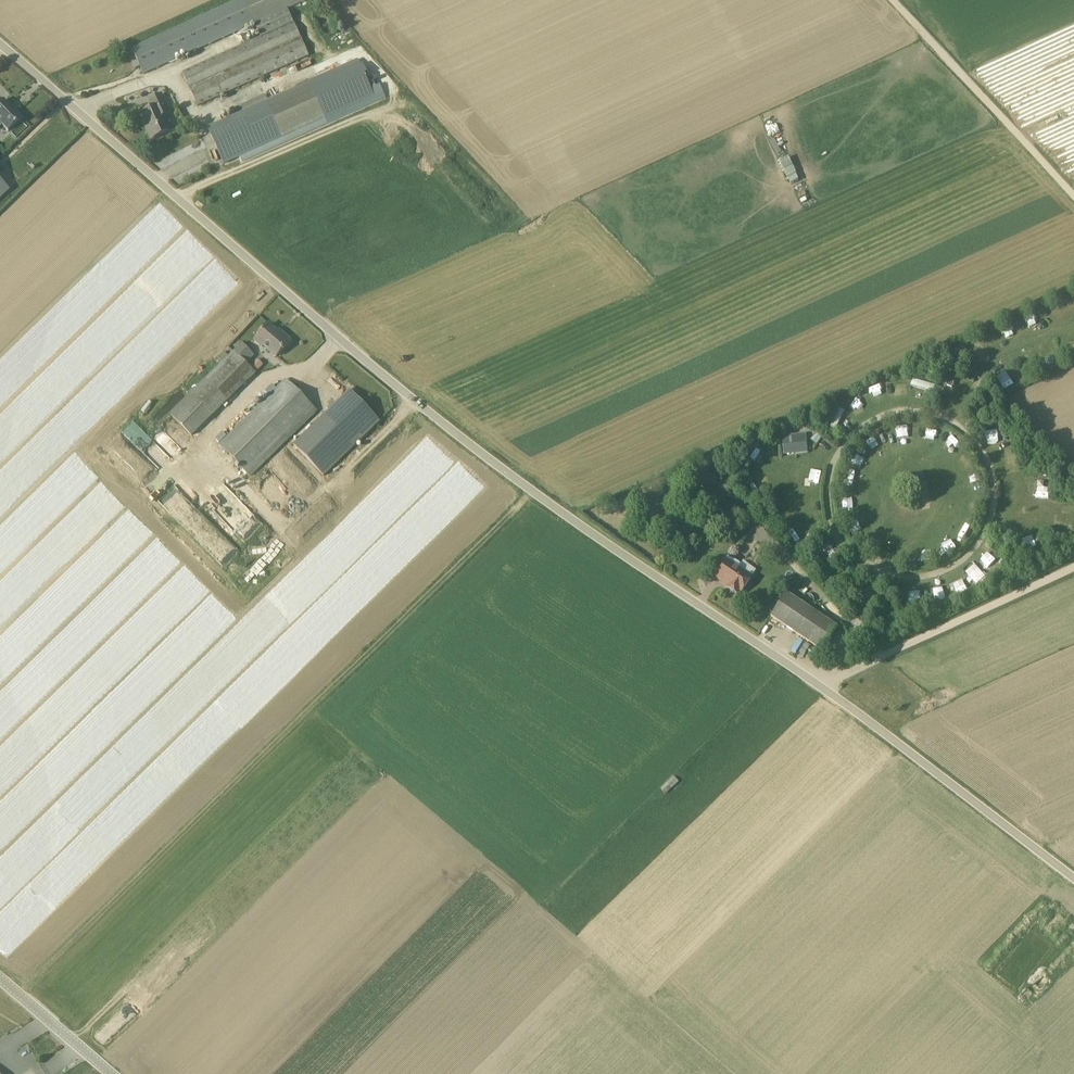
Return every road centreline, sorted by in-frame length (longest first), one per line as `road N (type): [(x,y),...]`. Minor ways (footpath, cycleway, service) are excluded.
road 1 (unclassified): [(1073,877),(412,398),(0,42)]
road 2 (track): [(531,490),(21,994)]
road 3 (track): [(819,686),(1073,567)]
road 4 (track): [(953,422),(926,411),(883,411),(841,451),(829,487),(835,529),(876,573)]
road 5 (track): [(1073,194),(894,0)]
road 6 (track): [(876,573),(955,567),(984,538),(997,498),(994,474),(971,435),(953,422)]
road 7 (track): [(1073,319),(1000,354),(953,422)]
road 8 (unclassified): [(114,1073),(0,975)]

